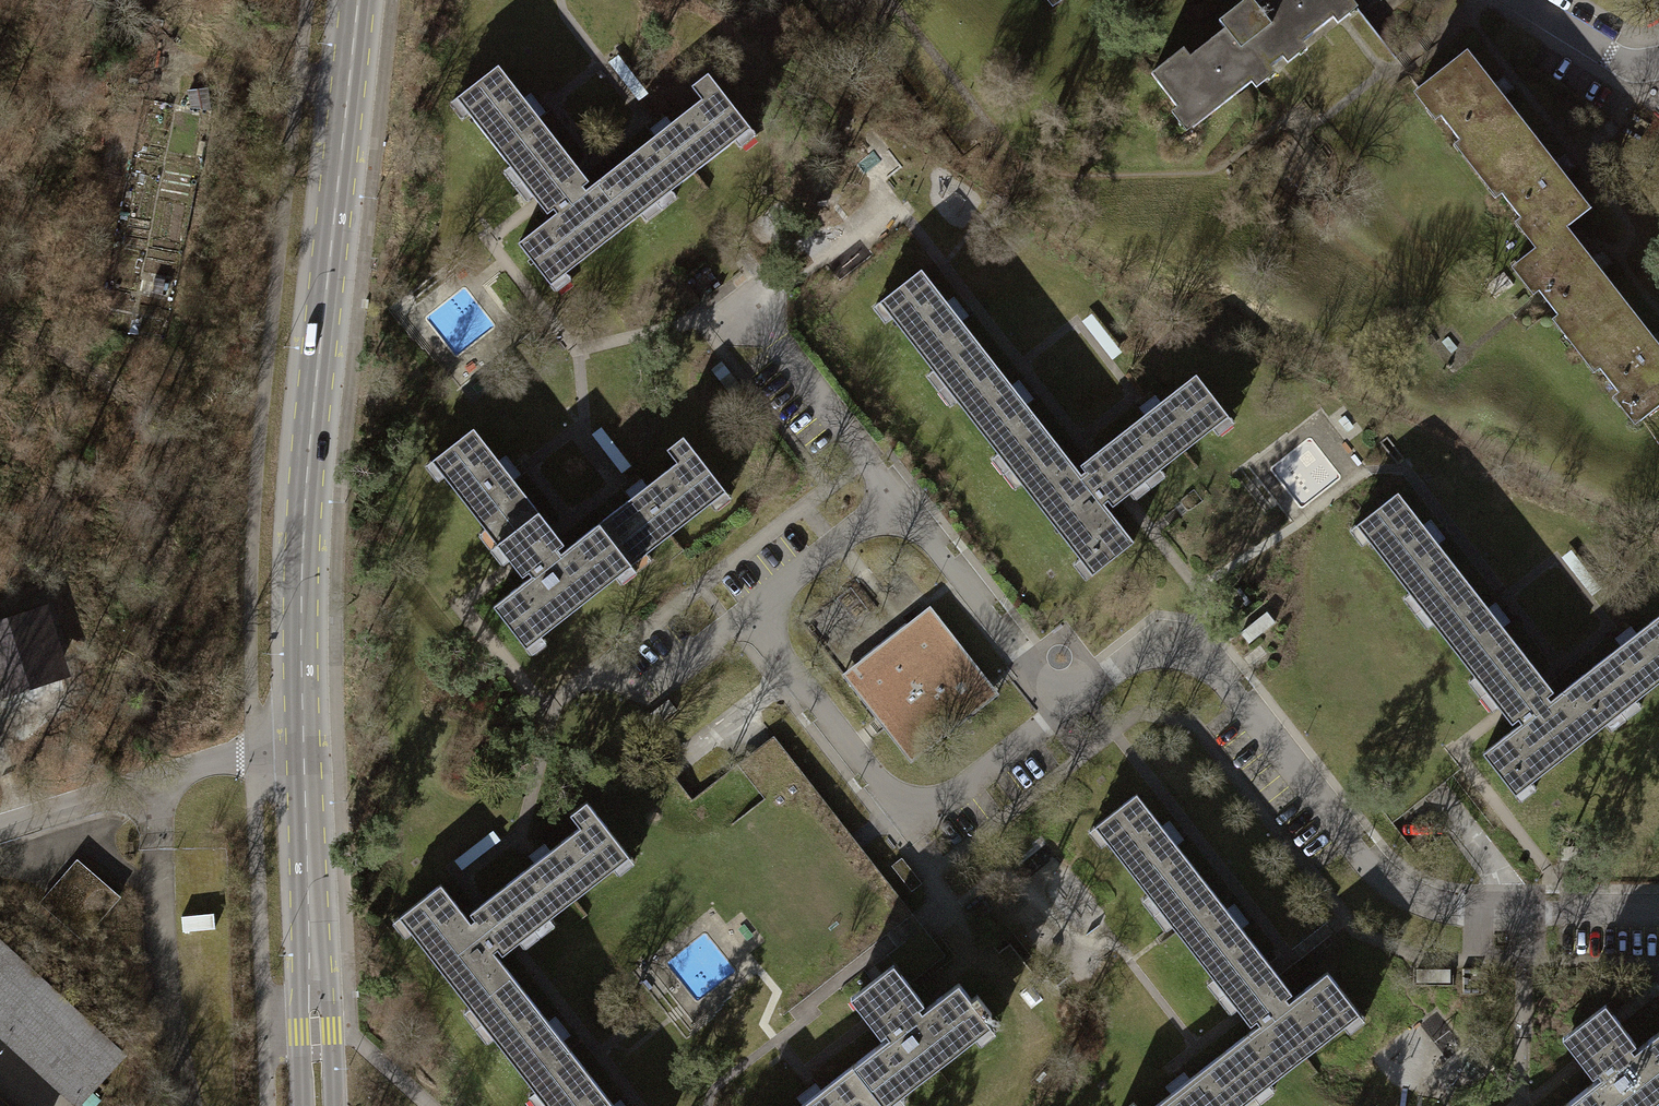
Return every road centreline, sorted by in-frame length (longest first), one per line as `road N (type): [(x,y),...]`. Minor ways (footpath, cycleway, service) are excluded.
road 1 (tertiary): [(354,0),(306,378),(294,562),(296,751)]
road 2 (residential): [(1658,911),(1454,910),(1398,889),(1361,859),(1206,658),(1177,644),(1142,647),(1059,709)]
road 3 (track): [(0,329),(164,416),(161,592),(145,670),(171,777)]
road 4 (residential): [(743,611),(891,804),(933,805),(1059,709)]
road 5 (tertiary): [(333,1105),(313,785),(296,751)]
road 6 (tertiary): [(296,751),(286,783),(299,1105)]
road 7 (residential): [(1059,709),(891,496)]
road 8 (residential): [(891,496),(743,308)]
road 9 (residential): [(891,496),(743,611)]
road 10 (track): [(145,672),(0,736)]
road 11 (track): [(344,85),(189,60)]
road 12 (residential): [(1658,60),(1615,59),(1527,0)]
road 13 (residential): [(743,611),(645,687)]

